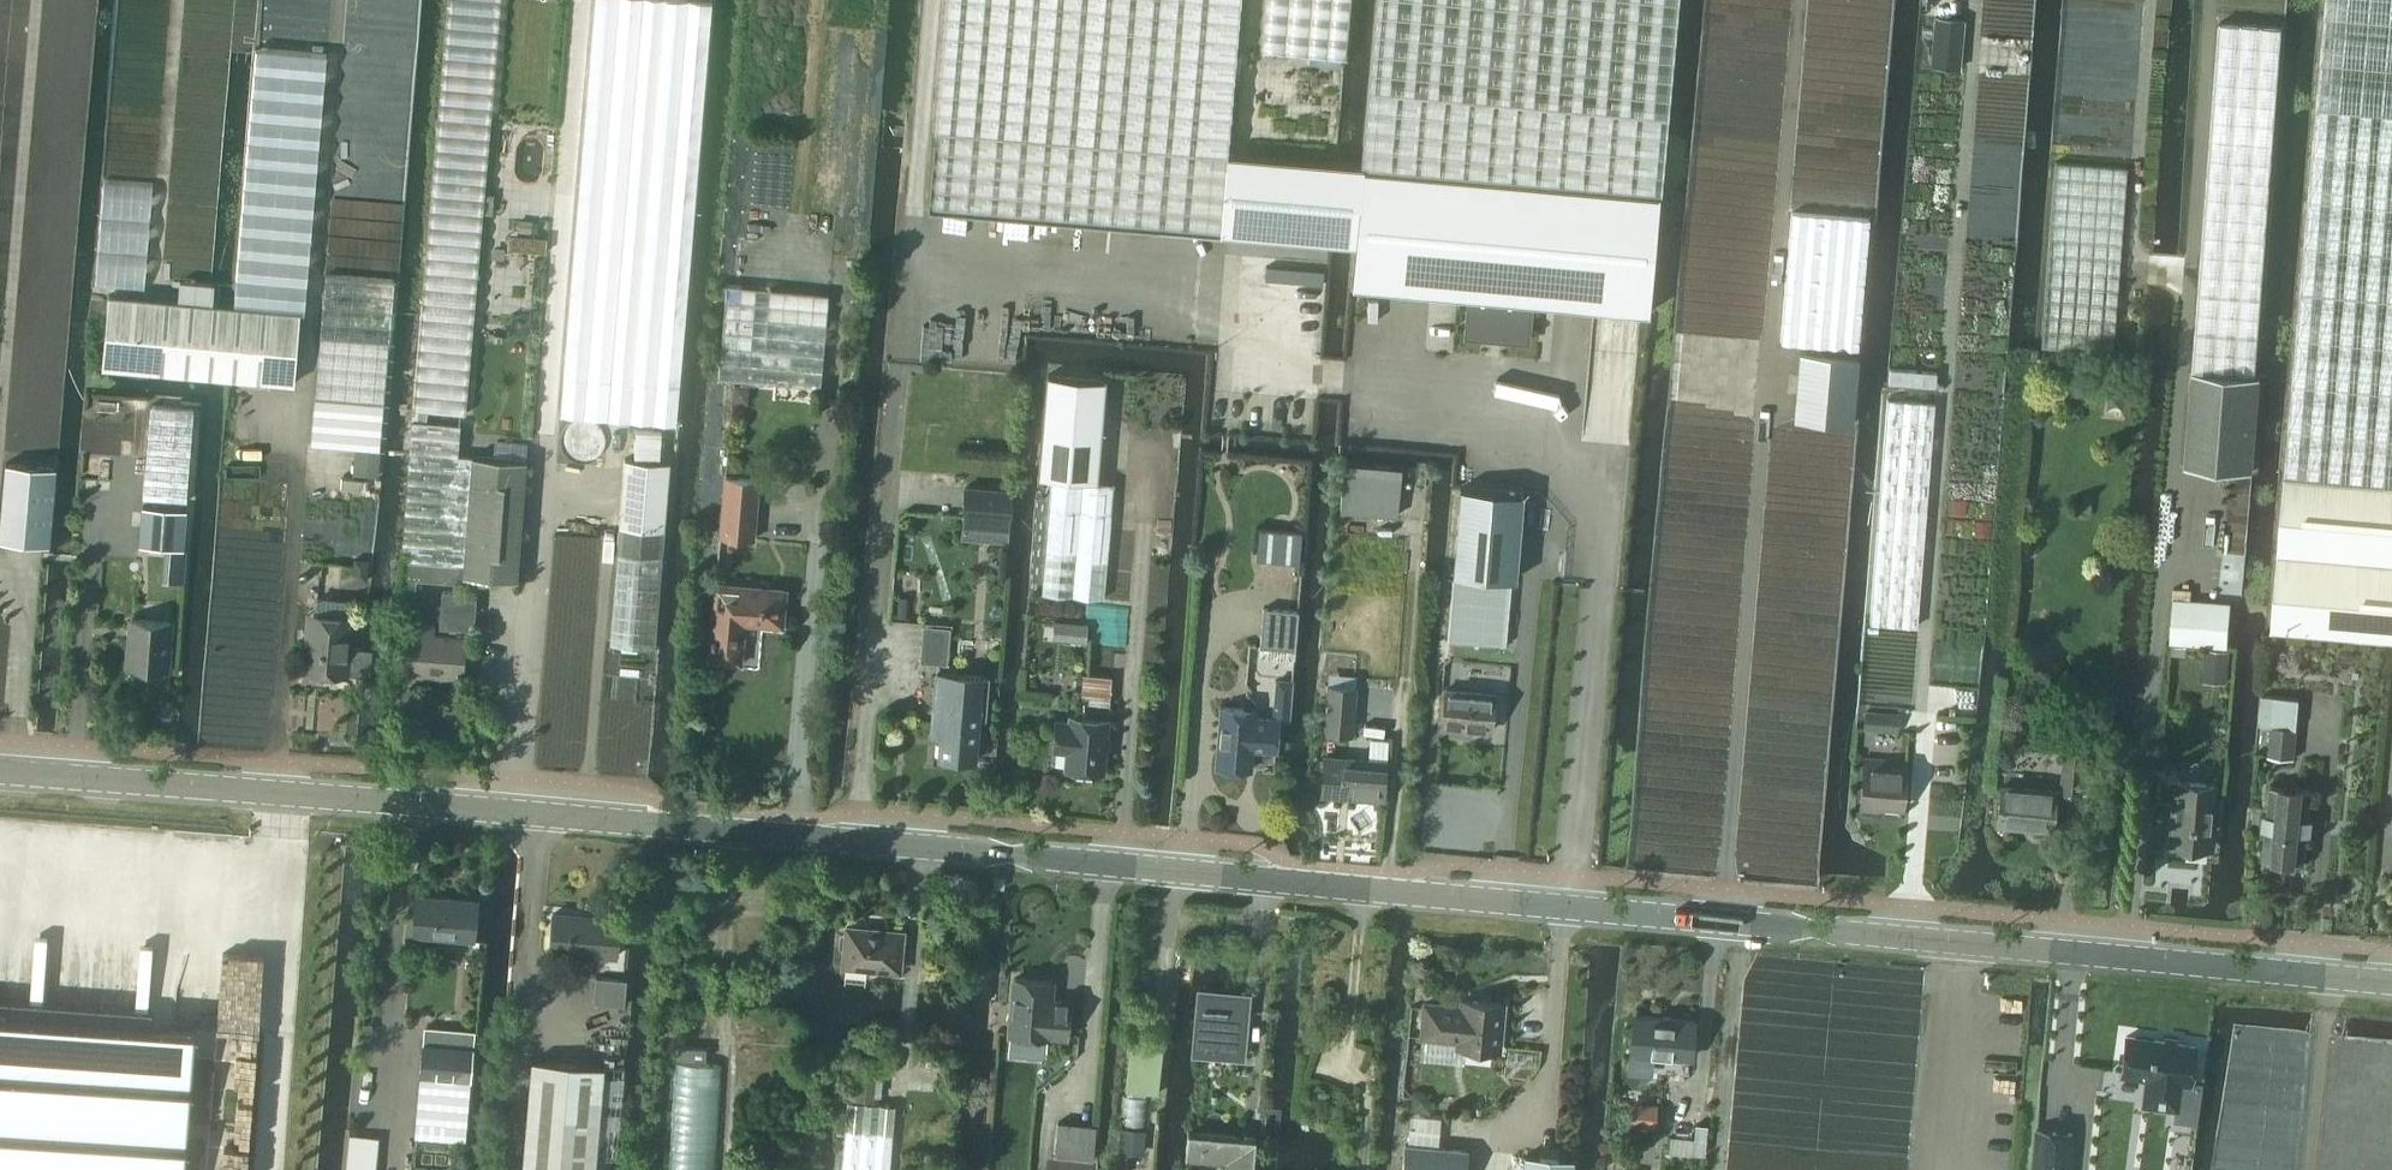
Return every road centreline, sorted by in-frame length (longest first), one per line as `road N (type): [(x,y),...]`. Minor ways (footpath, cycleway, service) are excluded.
road 1 (tertiary): [(0,771),(1018,852),(2391,978)]
road 2 (track): [(0,450),(39,0)]
road 3 (track): [(1714,1169),(1738,918)]

